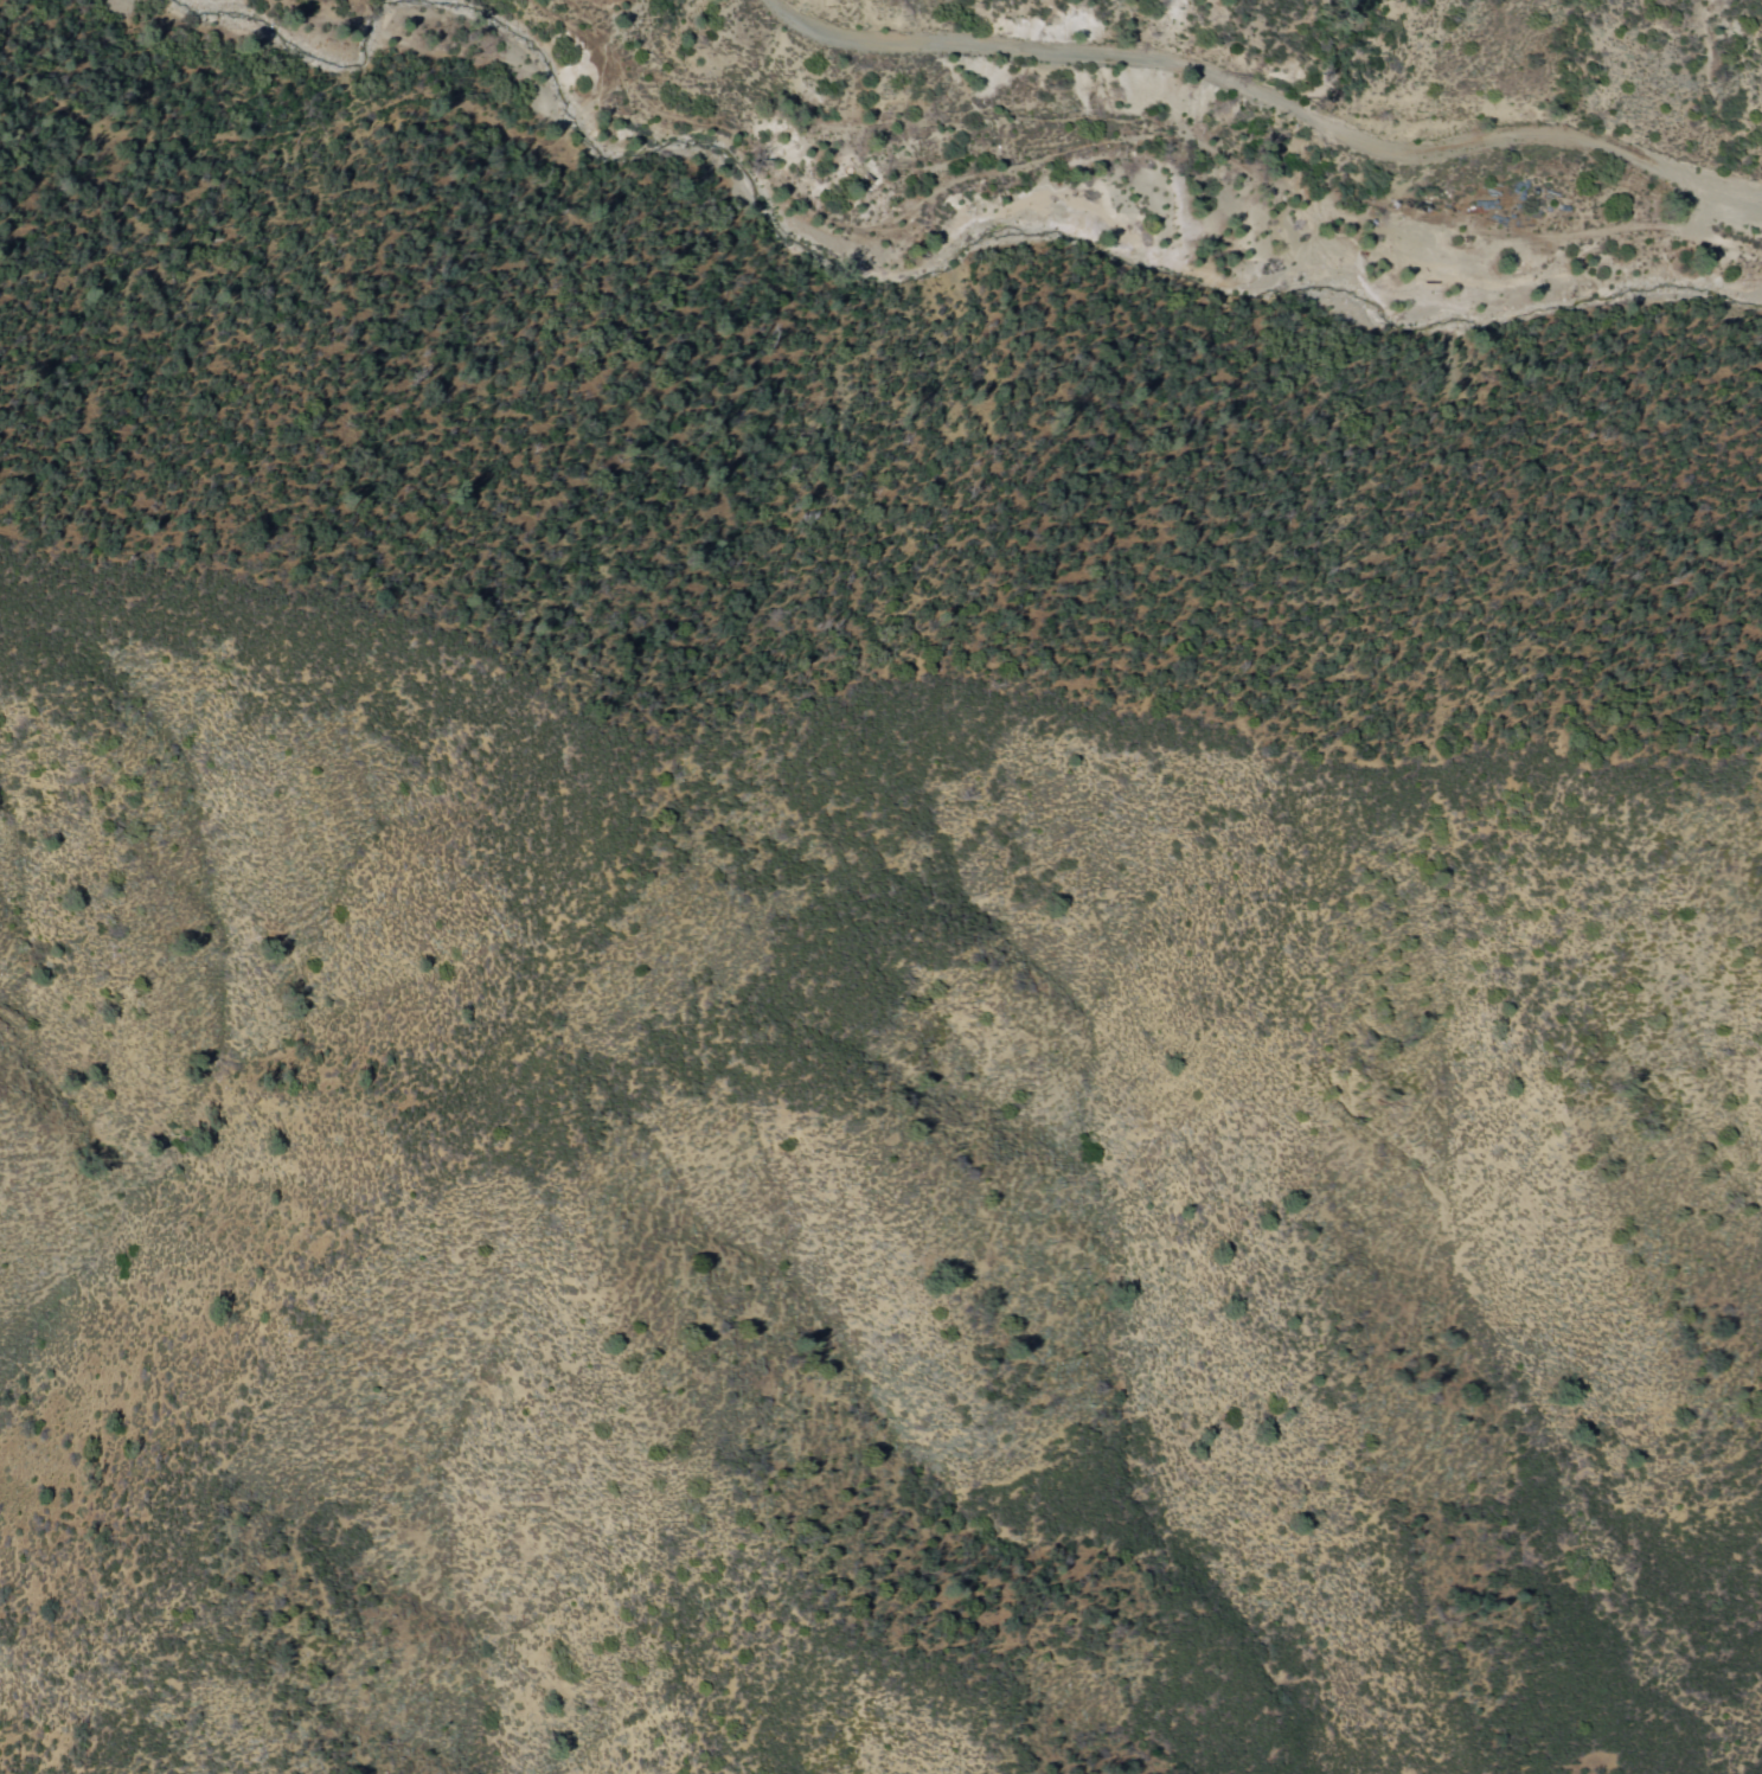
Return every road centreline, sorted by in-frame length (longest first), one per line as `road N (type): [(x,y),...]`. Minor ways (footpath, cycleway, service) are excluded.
road 1 (residential): [(782,0),(848,63),(1216,107),(1284,143),(1558,214),(1647,250),(1761,249)]

